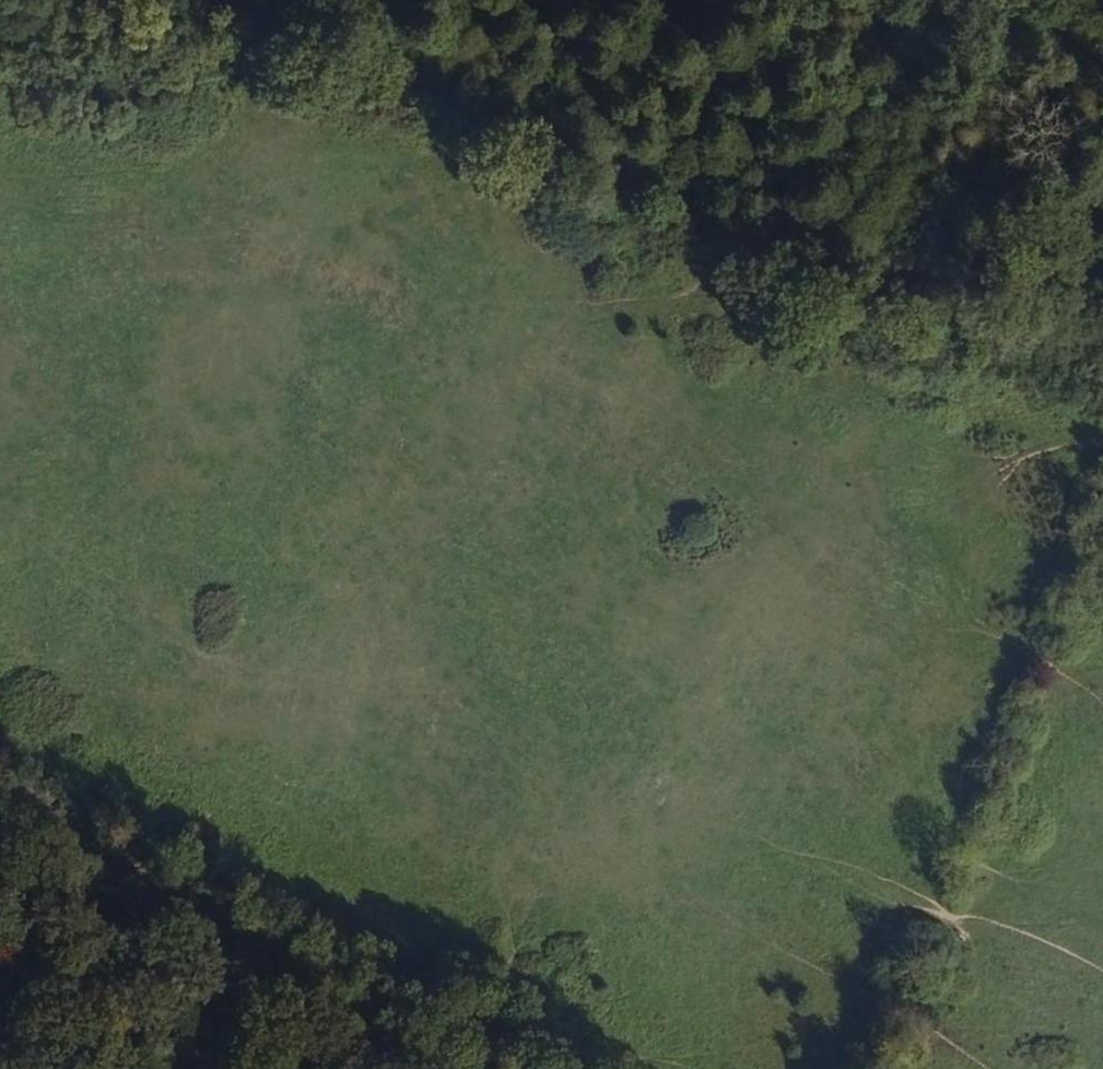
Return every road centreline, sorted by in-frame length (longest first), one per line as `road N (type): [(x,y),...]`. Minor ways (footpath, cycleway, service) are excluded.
road 1 (unclassified): [(0,744),(470,1068)]
road 2 (track): [(1102,57),(990,0)]

